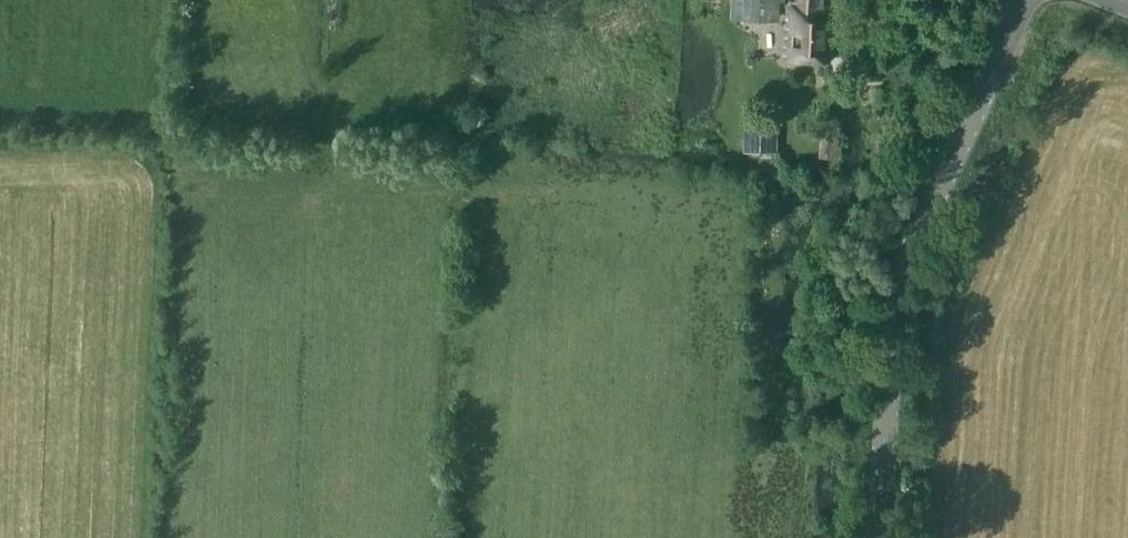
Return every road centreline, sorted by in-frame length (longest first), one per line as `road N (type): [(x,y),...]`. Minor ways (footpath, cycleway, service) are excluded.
road 1 (tertiary): [(880,537),(892,334),(906,270),(1029,0)]

